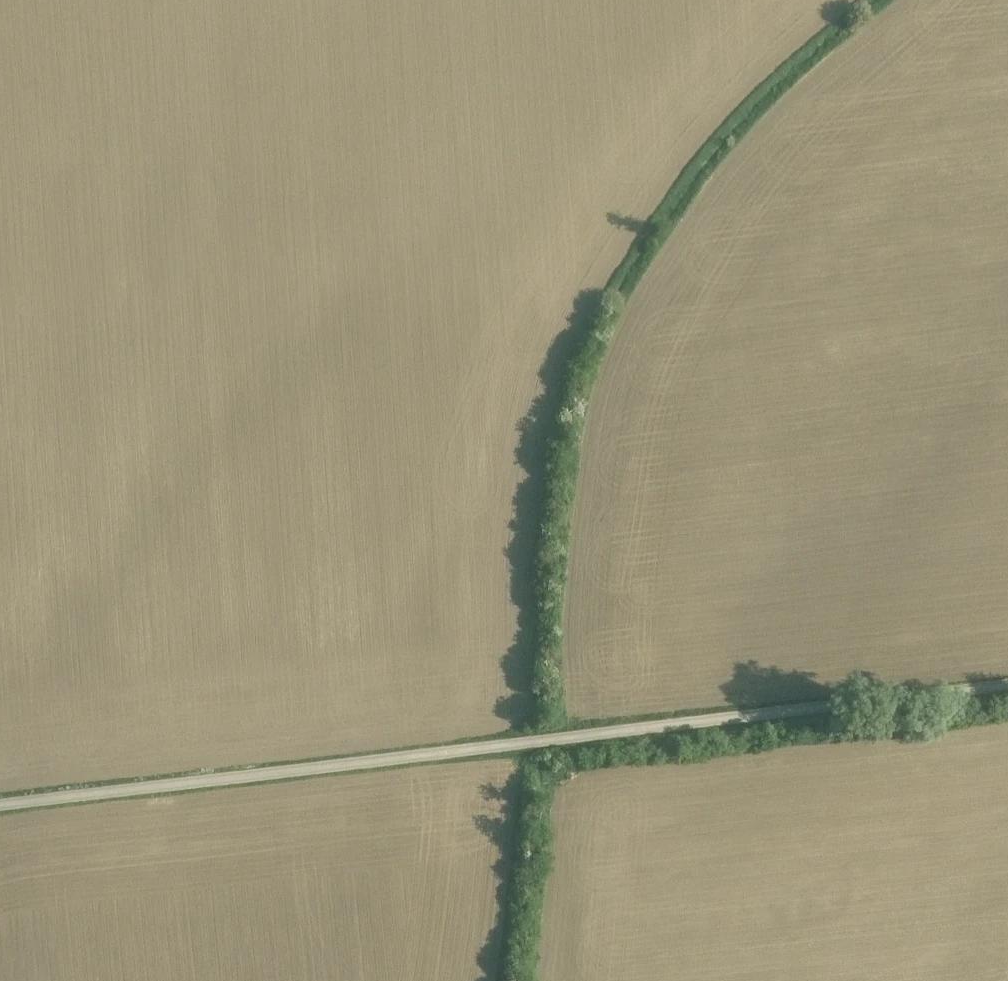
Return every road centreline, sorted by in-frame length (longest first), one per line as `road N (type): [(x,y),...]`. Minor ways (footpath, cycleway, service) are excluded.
road 1 (track): [(0,805),(1007,686)]

